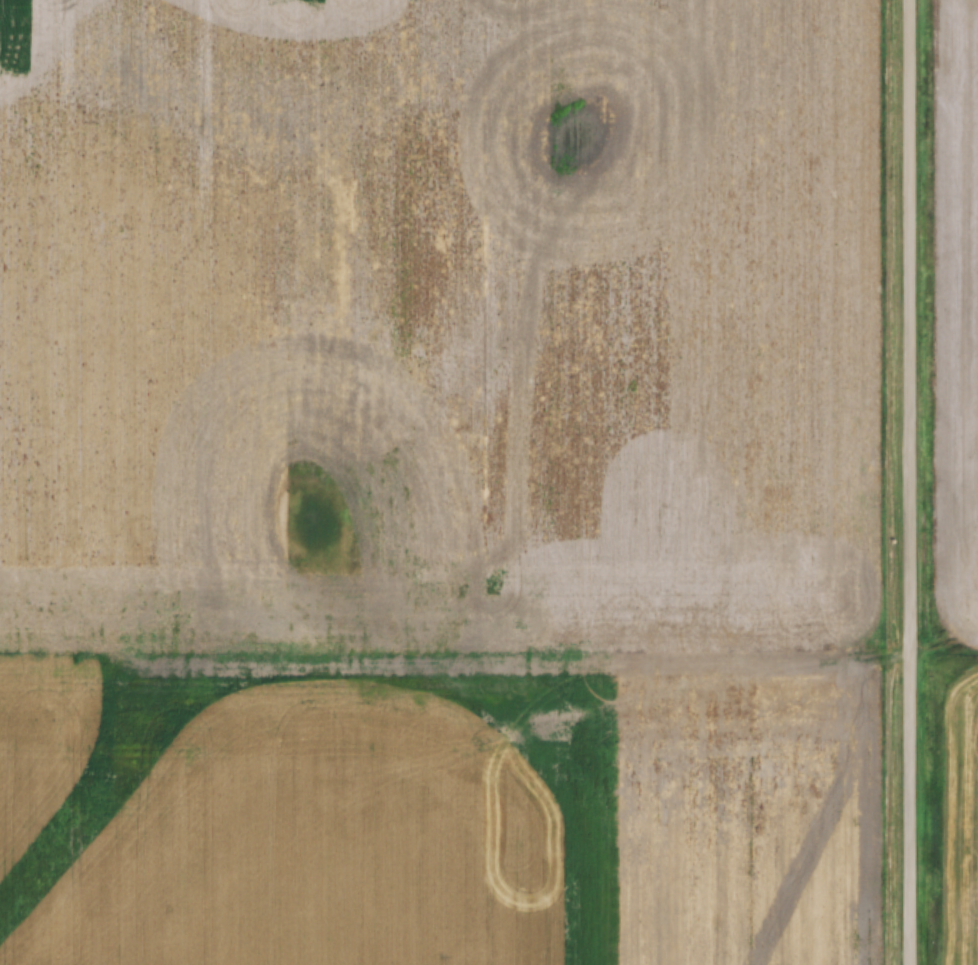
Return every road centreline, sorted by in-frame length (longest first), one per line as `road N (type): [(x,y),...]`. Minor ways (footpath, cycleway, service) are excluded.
road 1 (residential): [(912,964),(912,0)]

